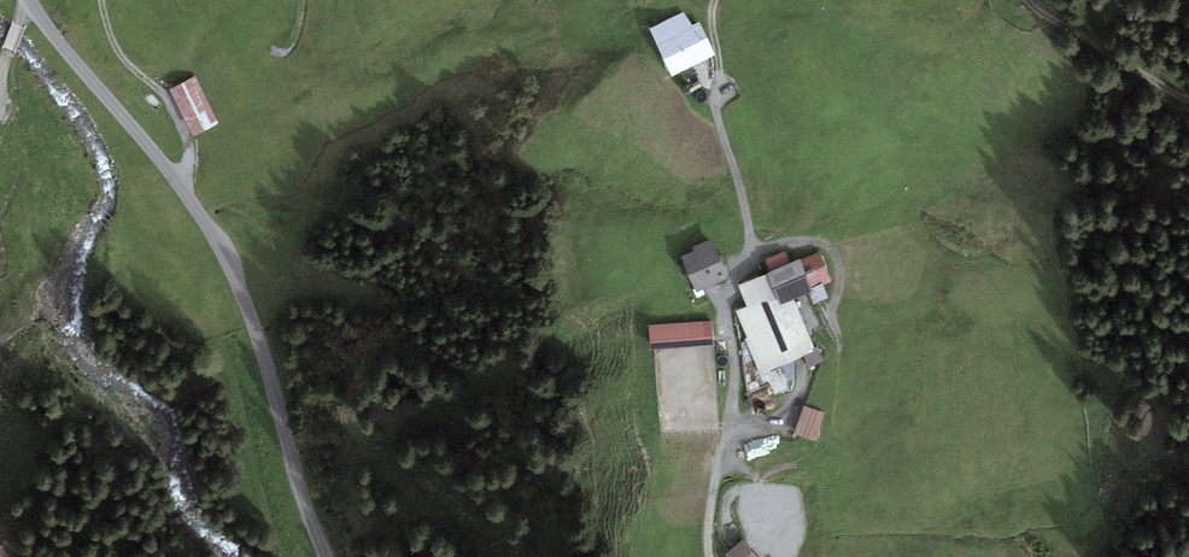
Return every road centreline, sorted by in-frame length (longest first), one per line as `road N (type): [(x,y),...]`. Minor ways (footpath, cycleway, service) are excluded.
road 1 (tertiary): [(30,0),(230,262),(324,556)]
road 2 (track): [(752,238),(715,108),(720,0)]
road 3 (track): [(1026,0),(1188,104)]

